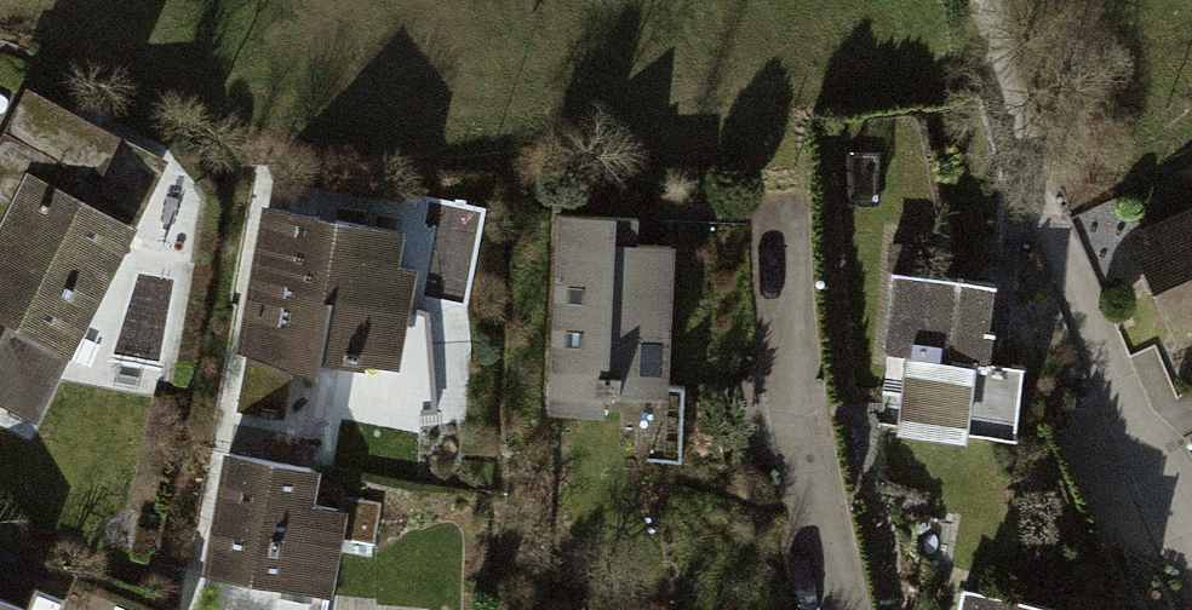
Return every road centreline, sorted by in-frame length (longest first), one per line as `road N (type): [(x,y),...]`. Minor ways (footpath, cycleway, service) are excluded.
road 1 (residential): [(774,200),(786,342),(837,609)]
road 2 (residential): [(1047,221),(1191,545)]

